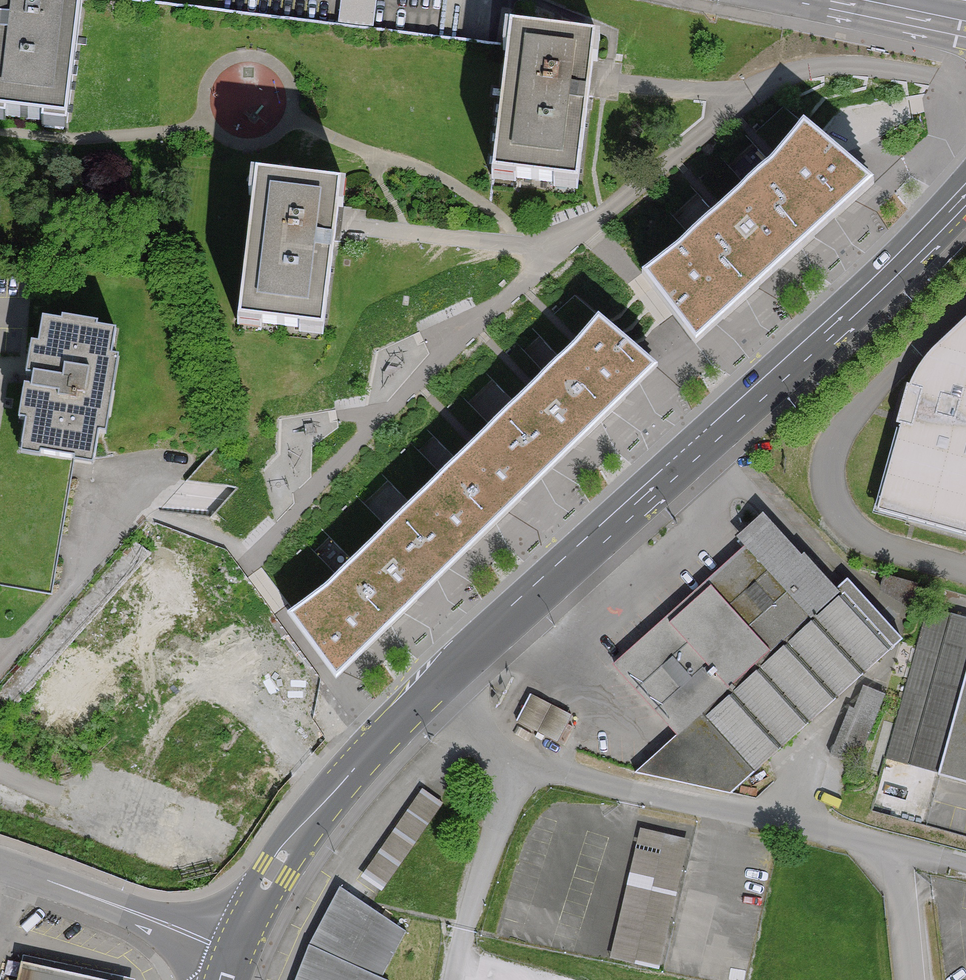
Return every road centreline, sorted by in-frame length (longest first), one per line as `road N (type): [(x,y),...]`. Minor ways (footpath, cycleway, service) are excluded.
road 1 (secondary): [(965,187),(870,294),(436,693),(292,847),(235,954)]
road 2 (residential): [(0,864),(235,954)]
road 3 (residential): [(844,0),(965,27)]

